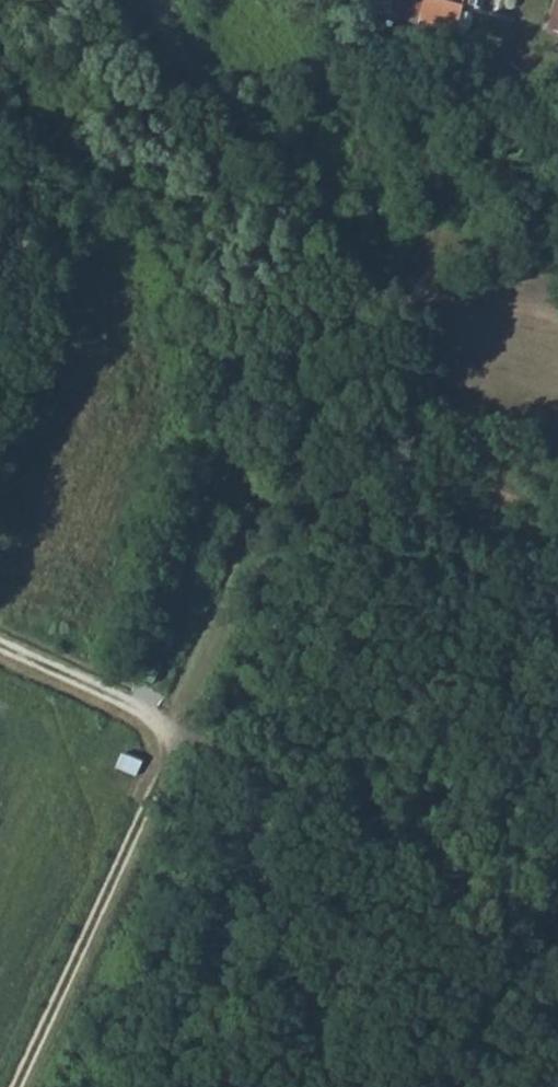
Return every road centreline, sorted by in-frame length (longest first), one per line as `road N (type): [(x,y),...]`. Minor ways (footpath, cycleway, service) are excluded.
road 1 (track): [(557,926),(0,648)]
road 2 (track): [(170,730),(108,889),(16,1086)]

